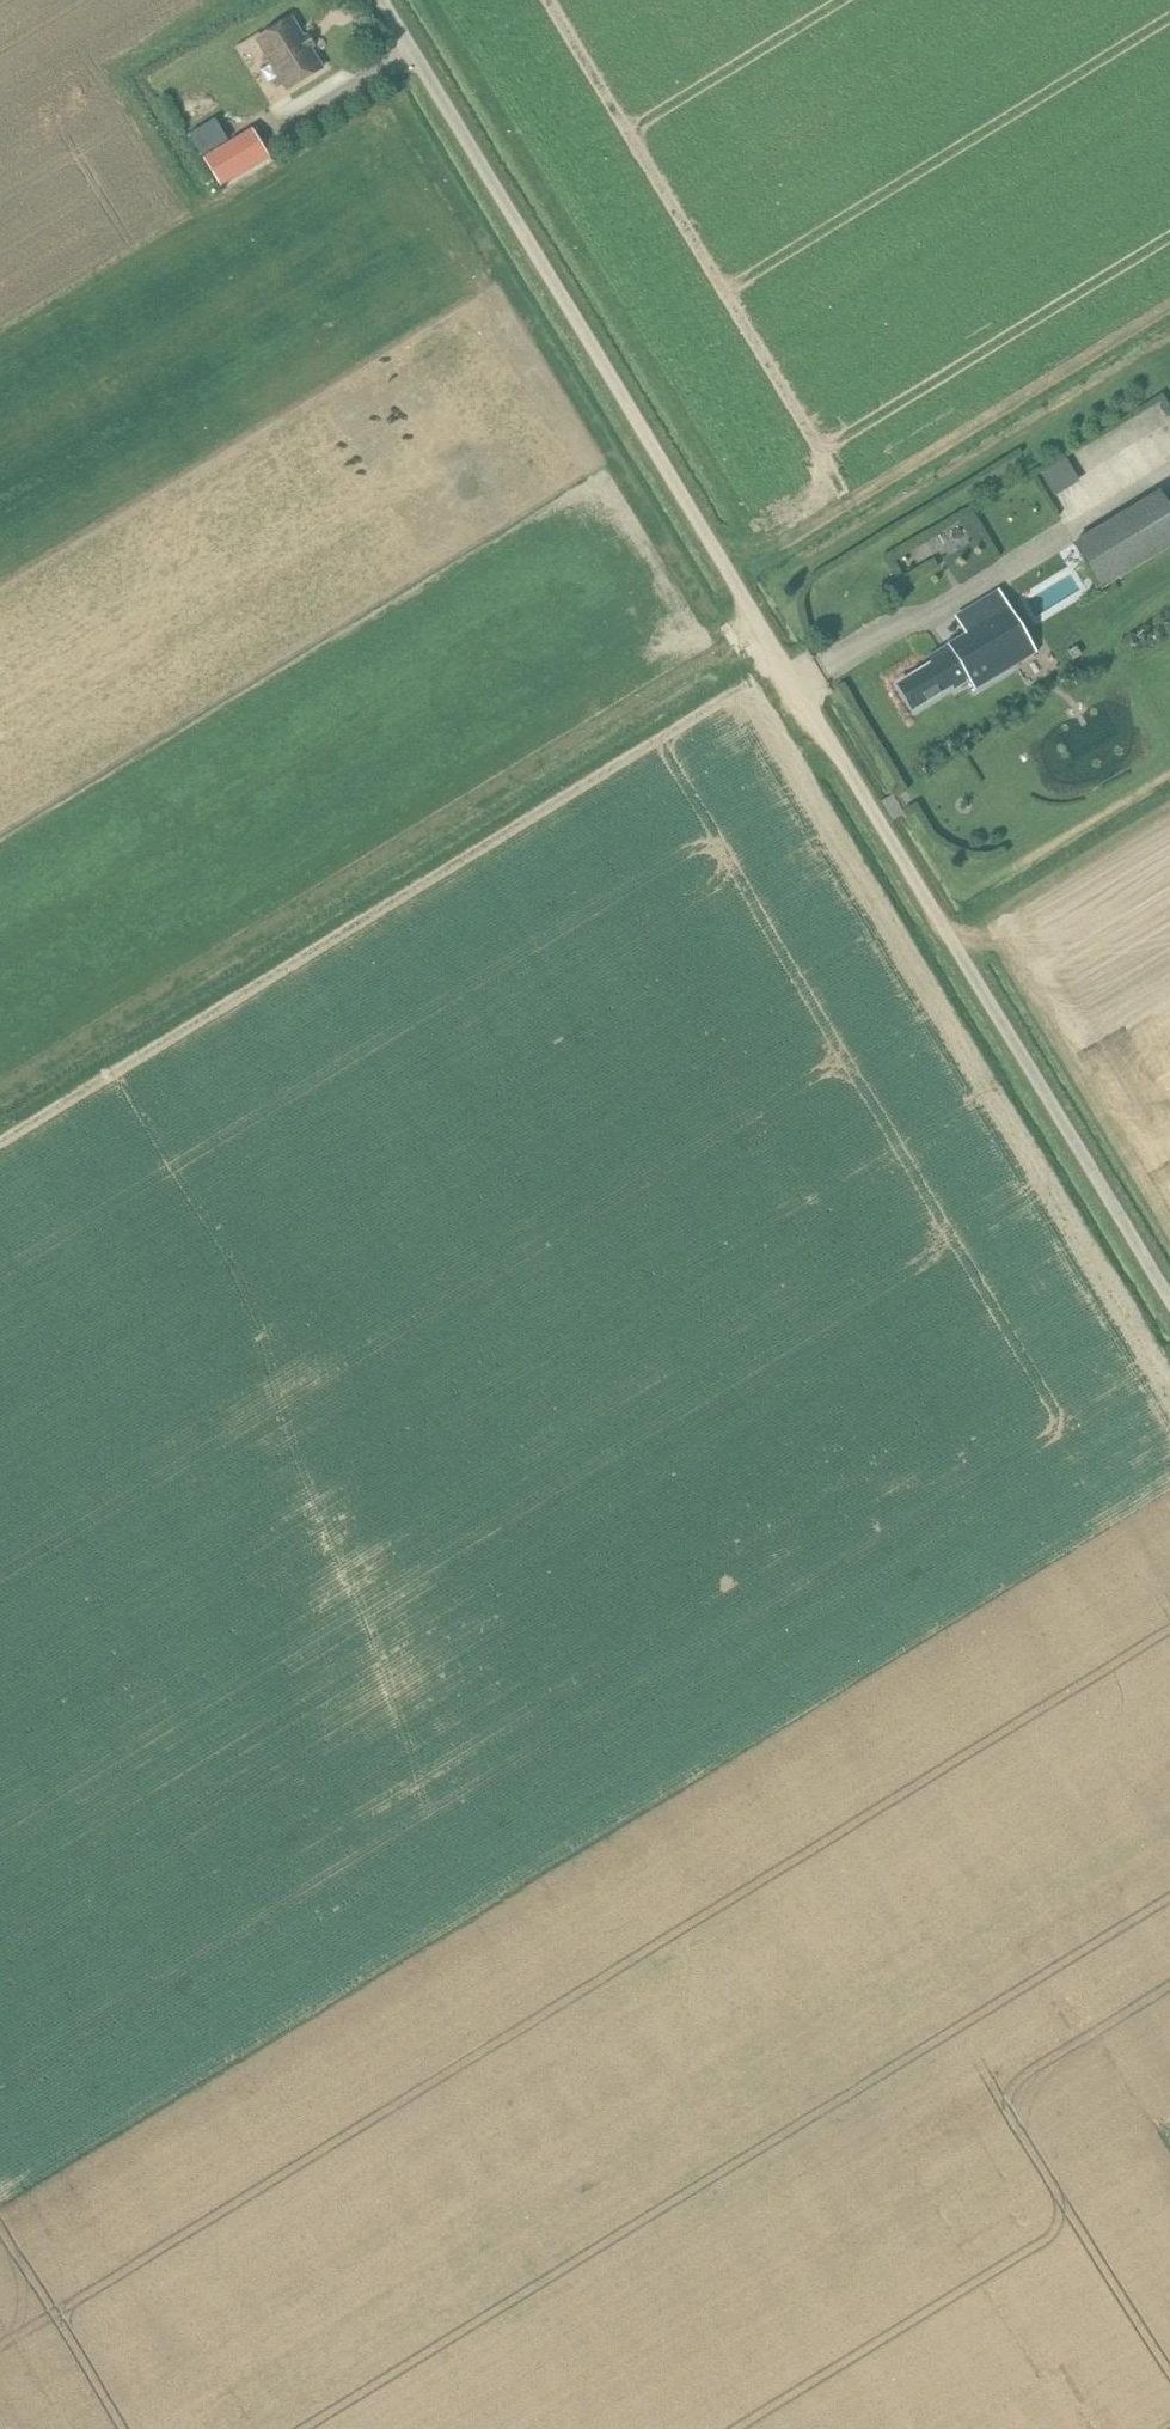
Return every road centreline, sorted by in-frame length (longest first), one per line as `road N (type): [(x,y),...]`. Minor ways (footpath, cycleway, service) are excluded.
road 1 (unclassified): [(1169,1304),(379,0)]

